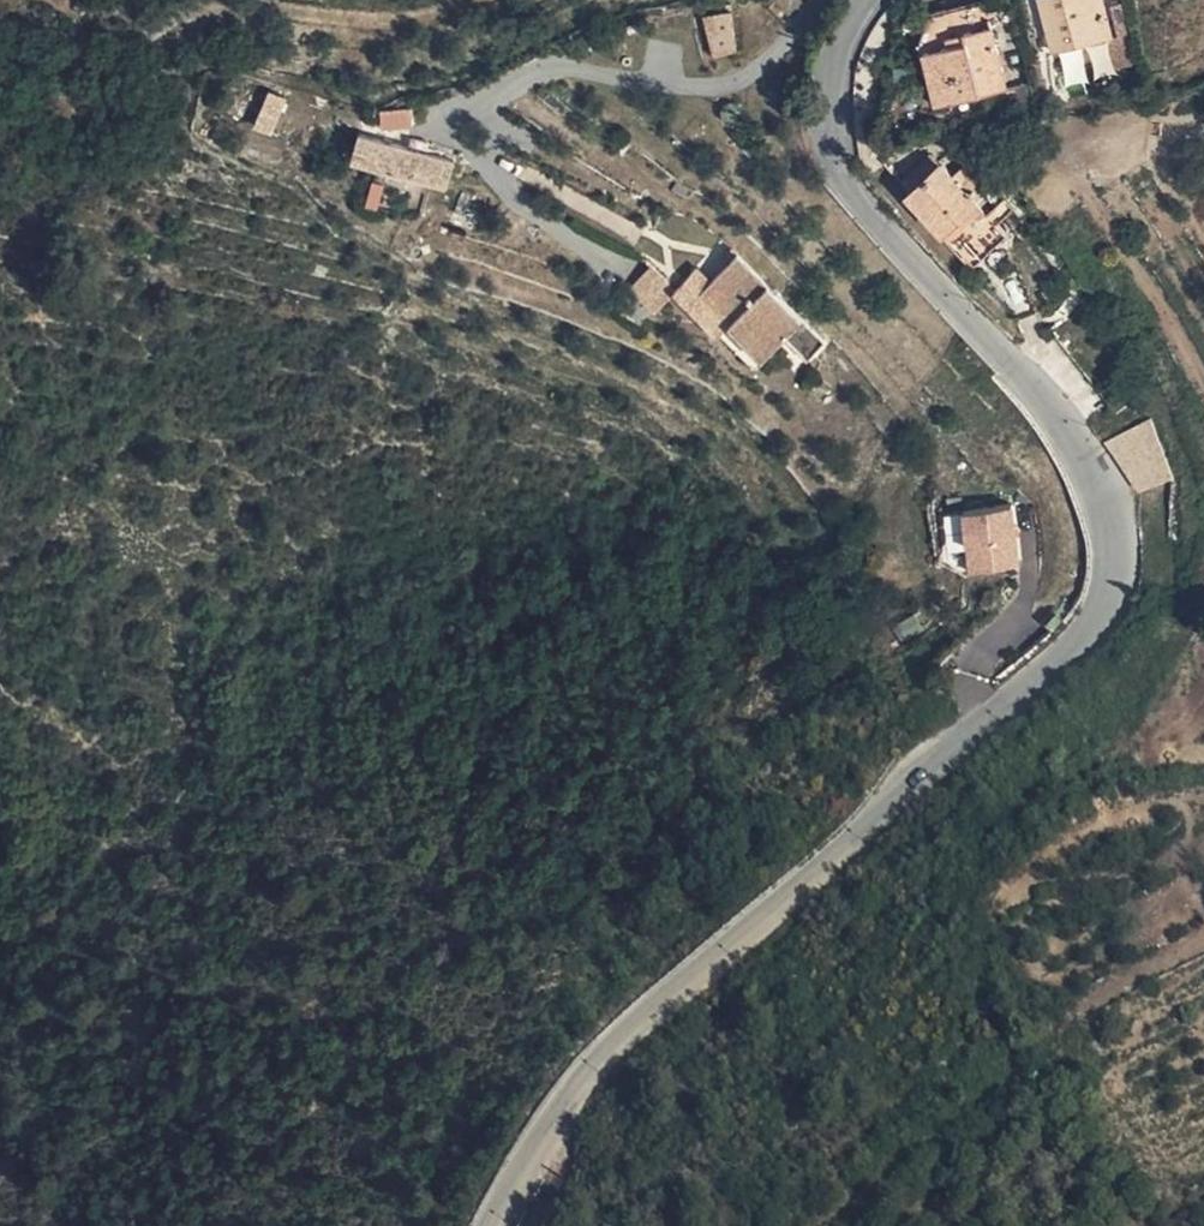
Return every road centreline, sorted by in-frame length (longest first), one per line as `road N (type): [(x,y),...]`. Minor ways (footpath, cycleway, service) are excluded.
road 1 (tertiary): [(862,0),(833,58),(831,120),(843,169),(957,308),(1063,418),(1116,522),(1112,589),(1100,623),(1076,648),(980,723),(622,1040),(549,1127),(493,1225)]

